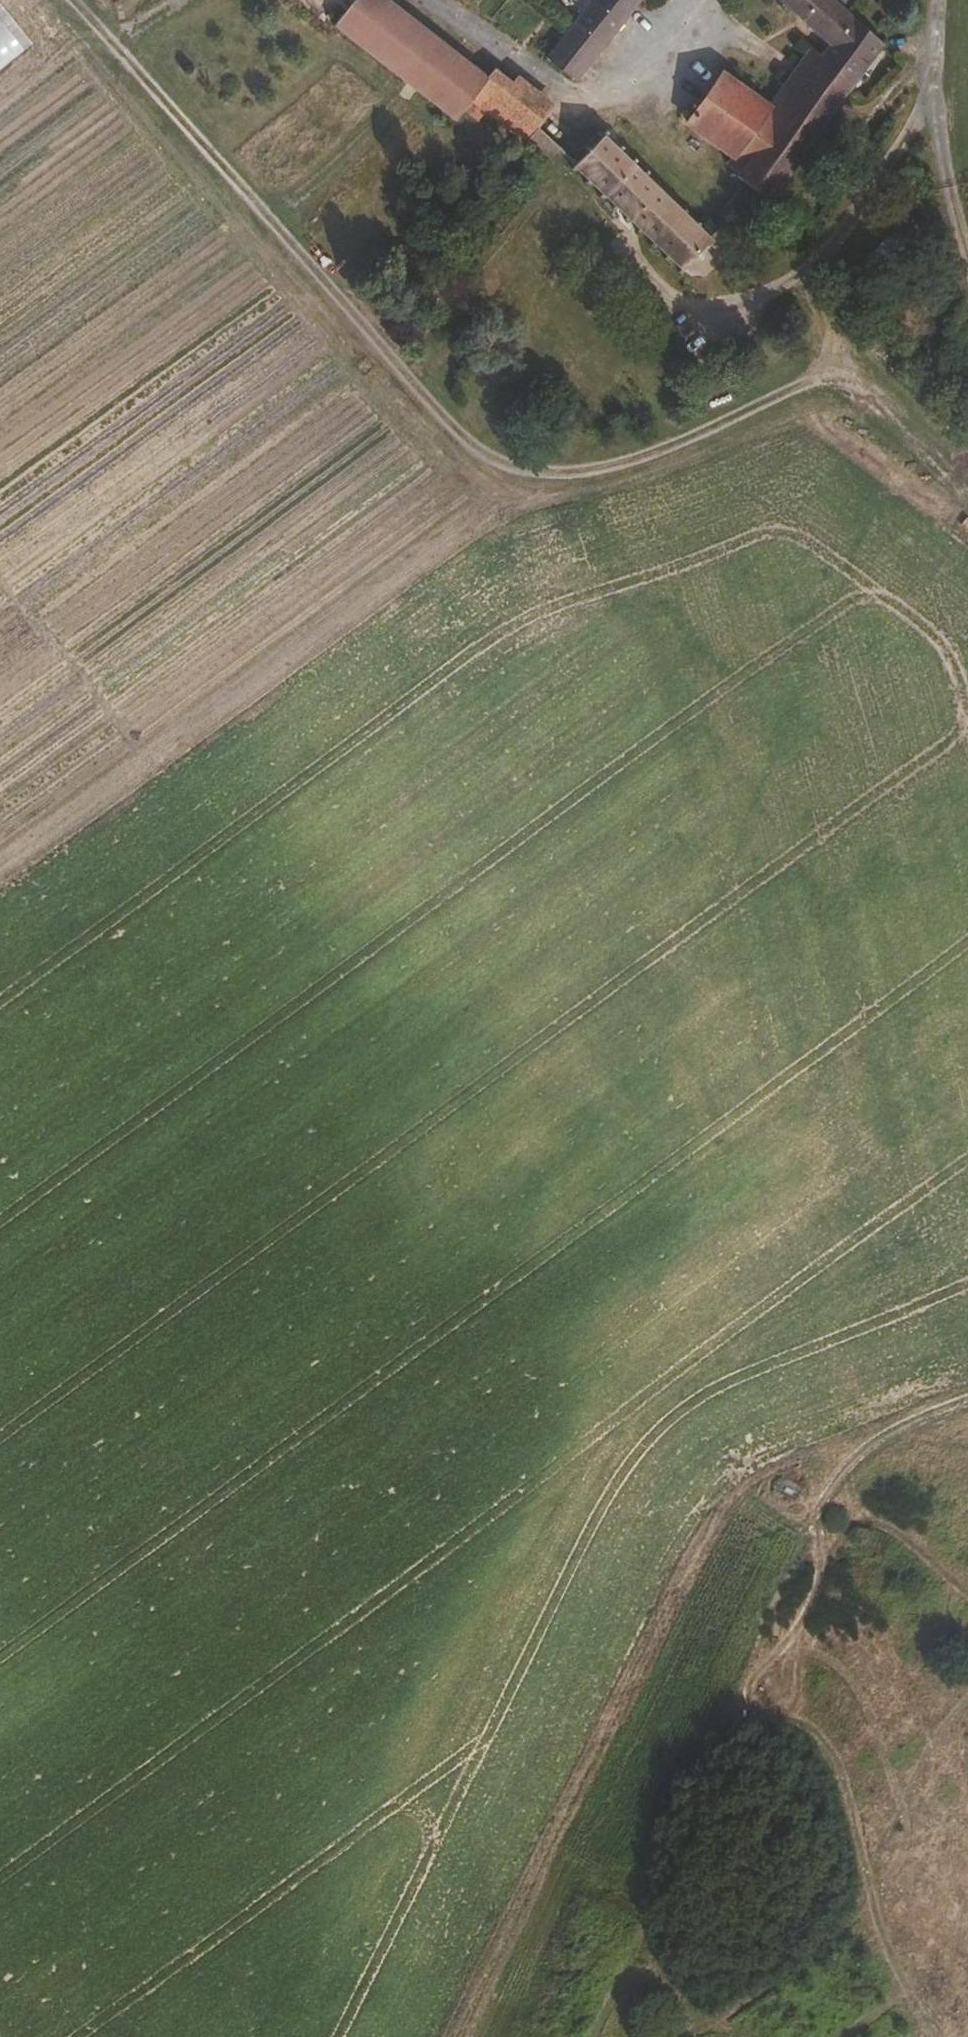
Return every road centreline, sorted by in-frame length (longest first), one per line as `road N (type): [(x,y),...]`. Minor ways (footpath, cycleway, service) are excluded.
road 1 (track): [(70,0),(468,443),(518,466),(548,471),(619,462),(714,428),(817,374),(827,340),(799,275)]
road 2 (track): [(937,79),(873,188),(815,262),(745,308),(695,308),(668,297),(578,207)]
road 3 (track): [(967,1374),(844,1422),(827,1441),(821,1585),(790,1649)]
road 4 (track): [(937,0),(936,128),(967,257)]
road 5 (track): [(825,360),(857,383),(967,508)]
road 6 (track): [(823,1567),(848,1527),(865,1521),(916,1546),(967,1592)]

